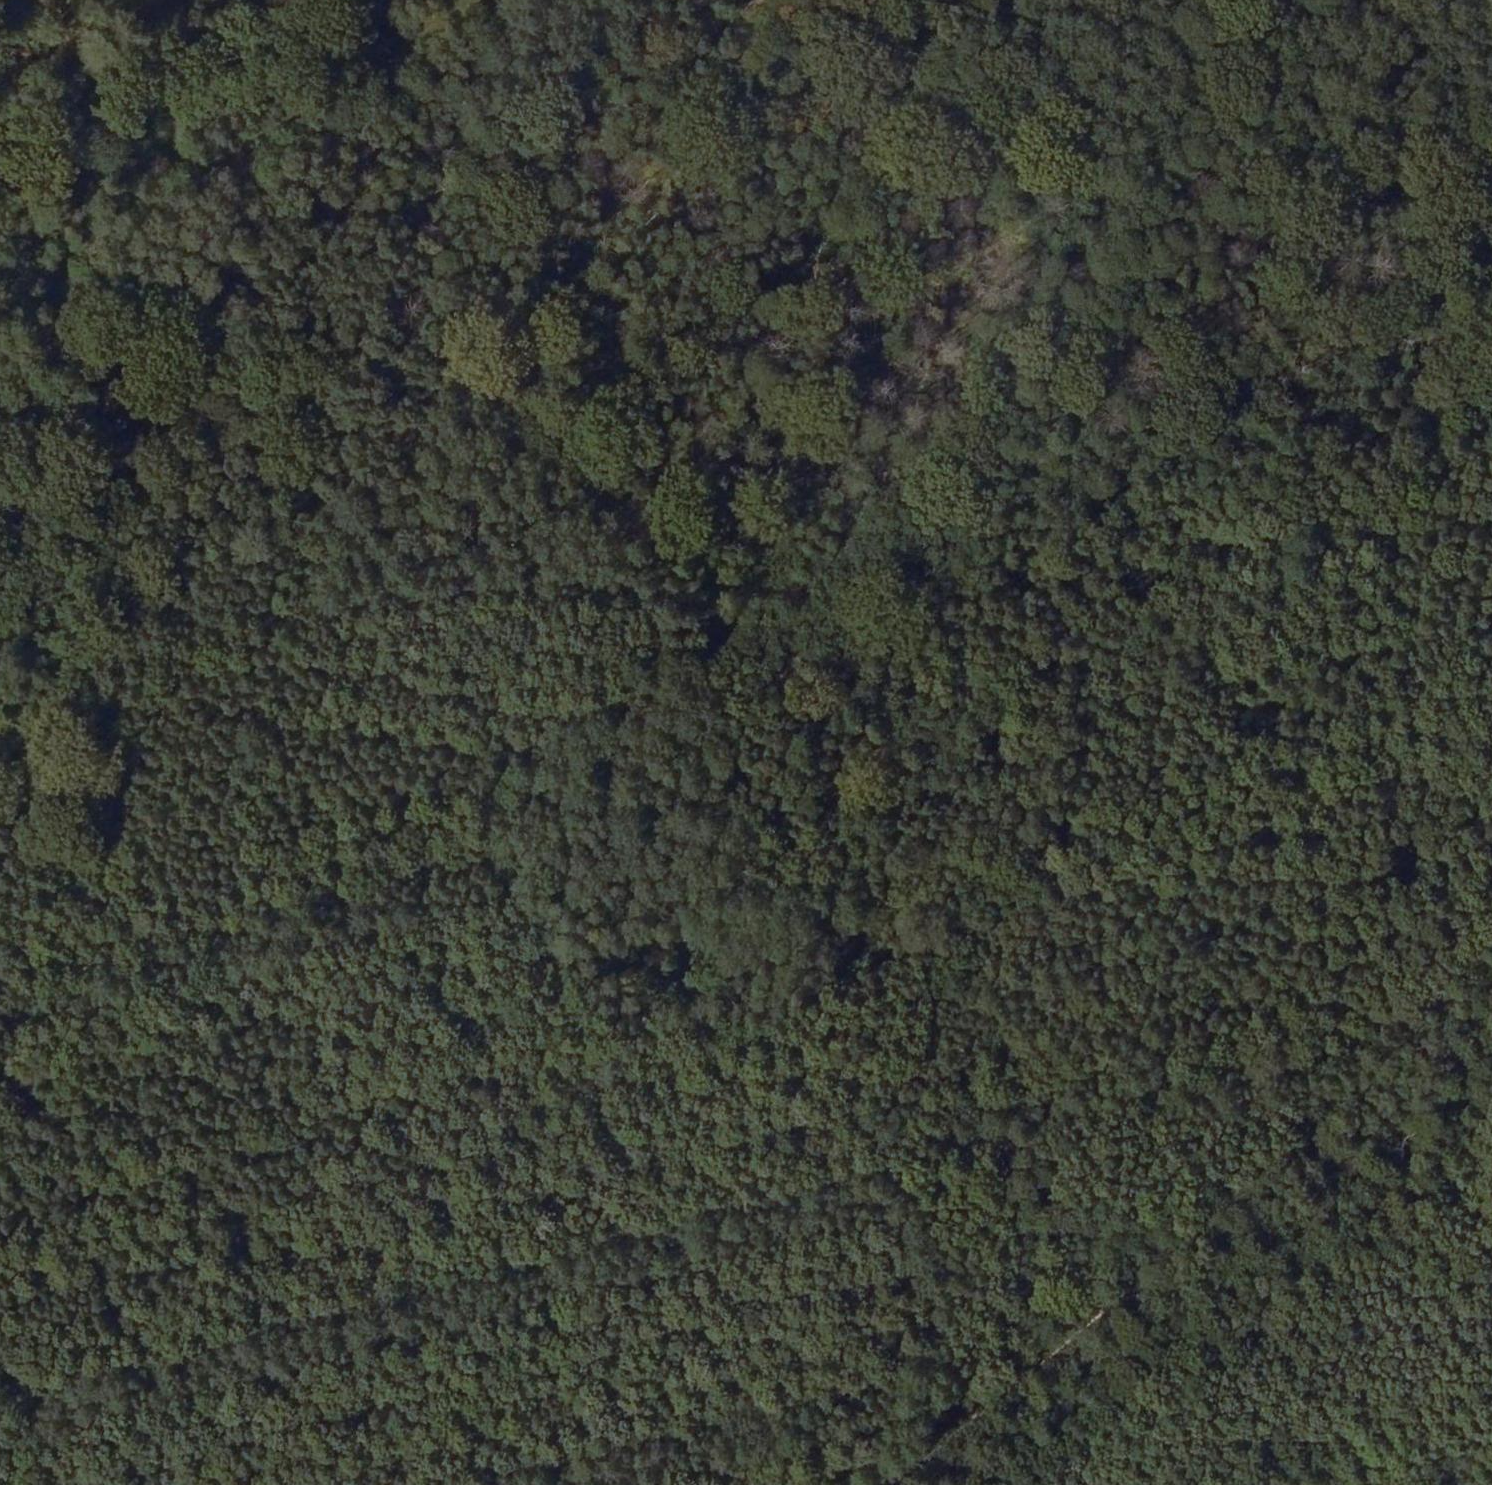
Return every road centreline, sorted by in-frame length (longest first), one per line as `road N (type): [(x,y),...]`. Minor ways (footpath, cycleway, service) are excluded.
road 1 (track): [(1491,1006),(898,1484)]
road 2 (track): [(504,0),(0,307)]

